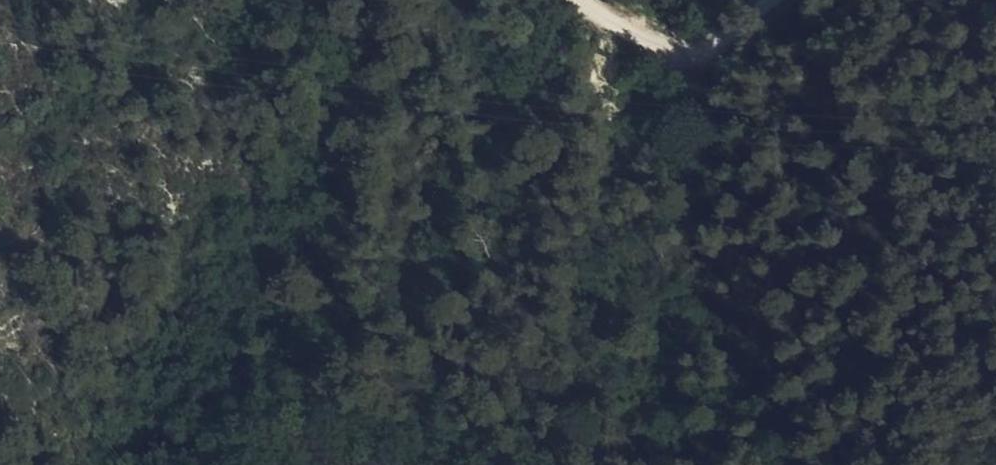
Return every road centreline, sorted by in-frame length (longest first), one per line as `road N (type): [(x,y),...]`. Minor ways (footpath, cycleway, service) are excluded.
road 1 (unclassified): [(578,0),(655,44),(684,50),(737,38),(777,0)]

